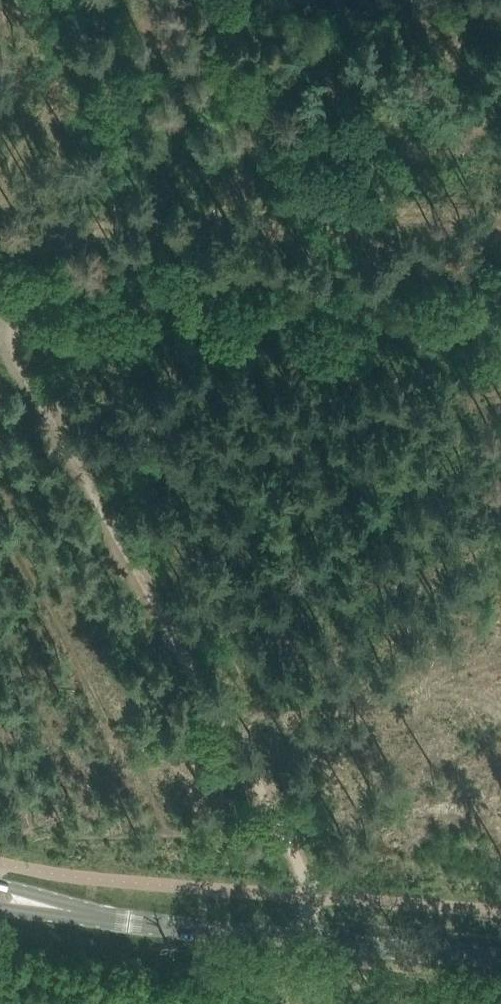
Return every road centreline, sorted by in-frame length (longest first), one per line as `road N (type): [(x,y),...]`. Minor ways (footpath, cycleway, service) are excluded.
road 1 (track): [(0,310),(500,328)]
road 2 (secondary): [(500,956),(45,908)]
road 3 (track): [(317,942),(305,875),(171,638)]
road 4 (track): [(0,358),(171,638)]

